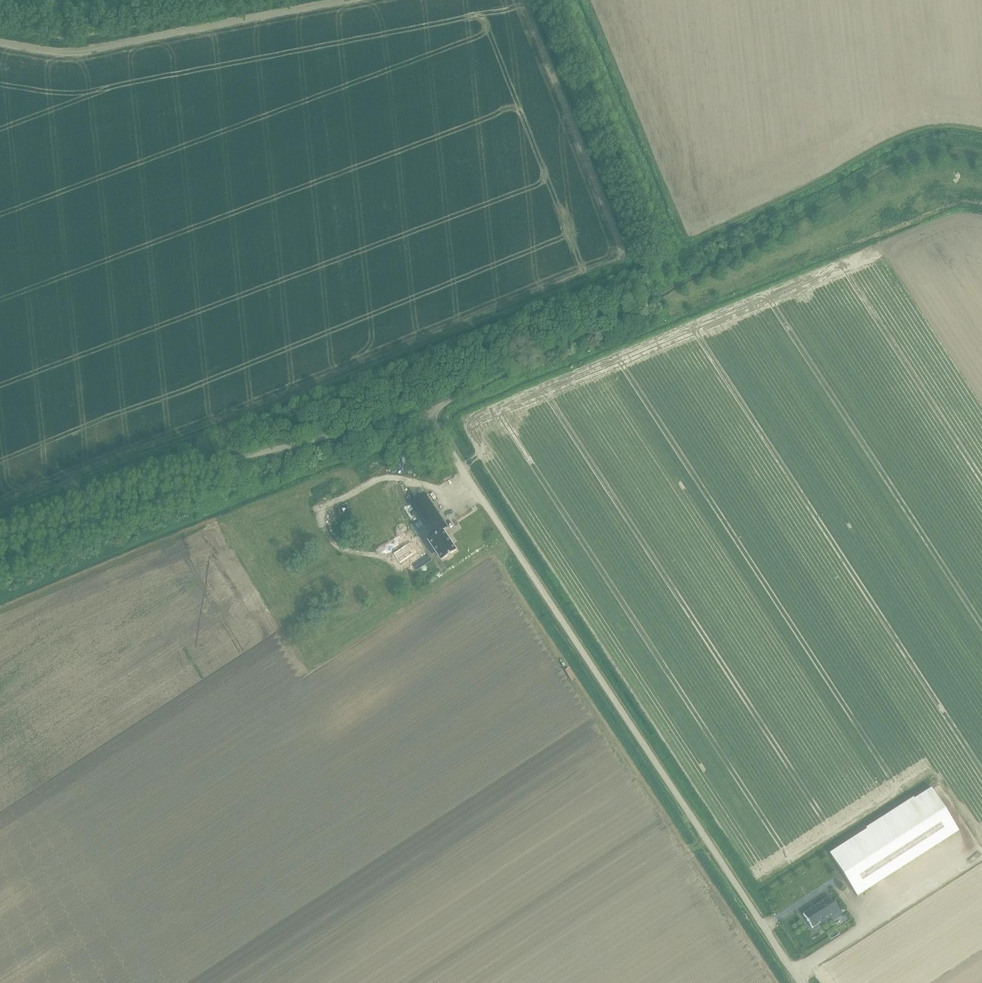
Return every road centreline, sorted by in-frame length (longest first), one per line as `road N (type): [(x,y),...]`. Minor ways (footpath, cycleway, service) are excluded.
road 1 (unclassified): [(802,982),(424,412),(136,483),(0,535)]
road 2 (track): [(433,418),(436,407),(584,336),(894,161),(930,148),(981,151)]

